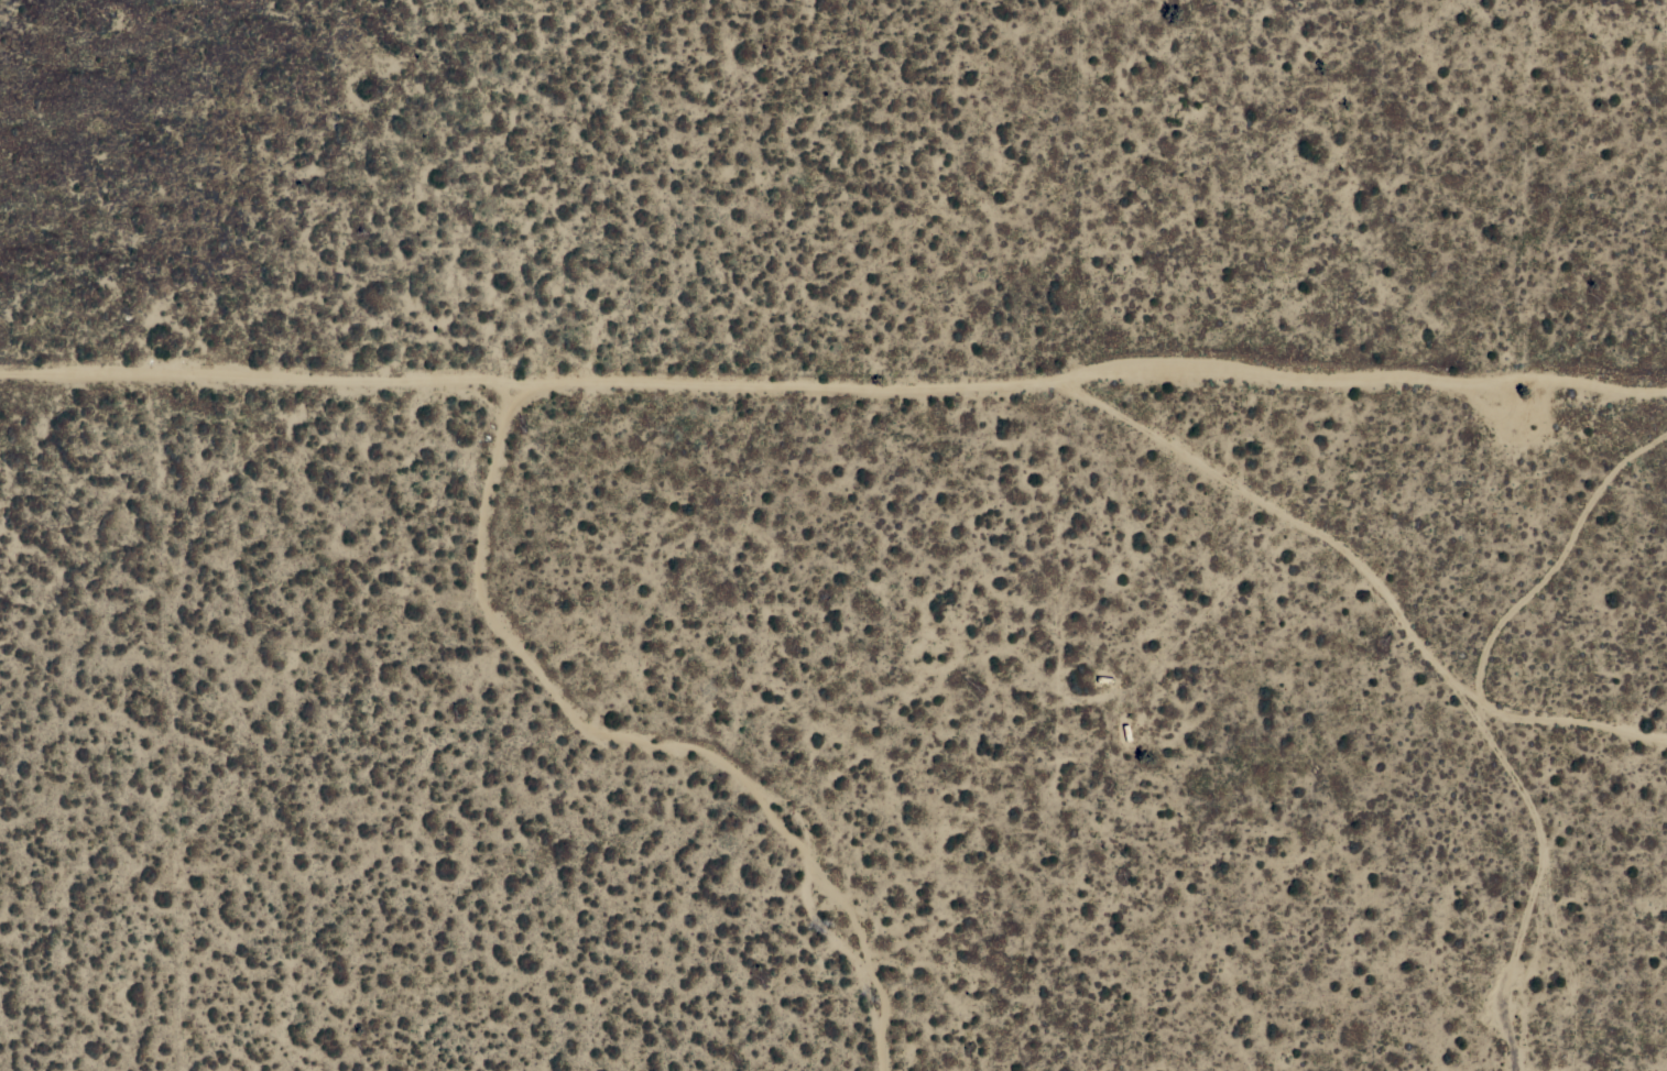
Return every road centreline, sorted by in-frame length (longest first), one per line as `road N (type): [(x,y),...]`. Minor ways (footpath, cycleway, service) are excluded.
road 1 (residential): [(0,391),(1077,384)]
road 2 (track): [(1666,388),(1561,375),(1179,365),(1098,372),(1077,384)]

